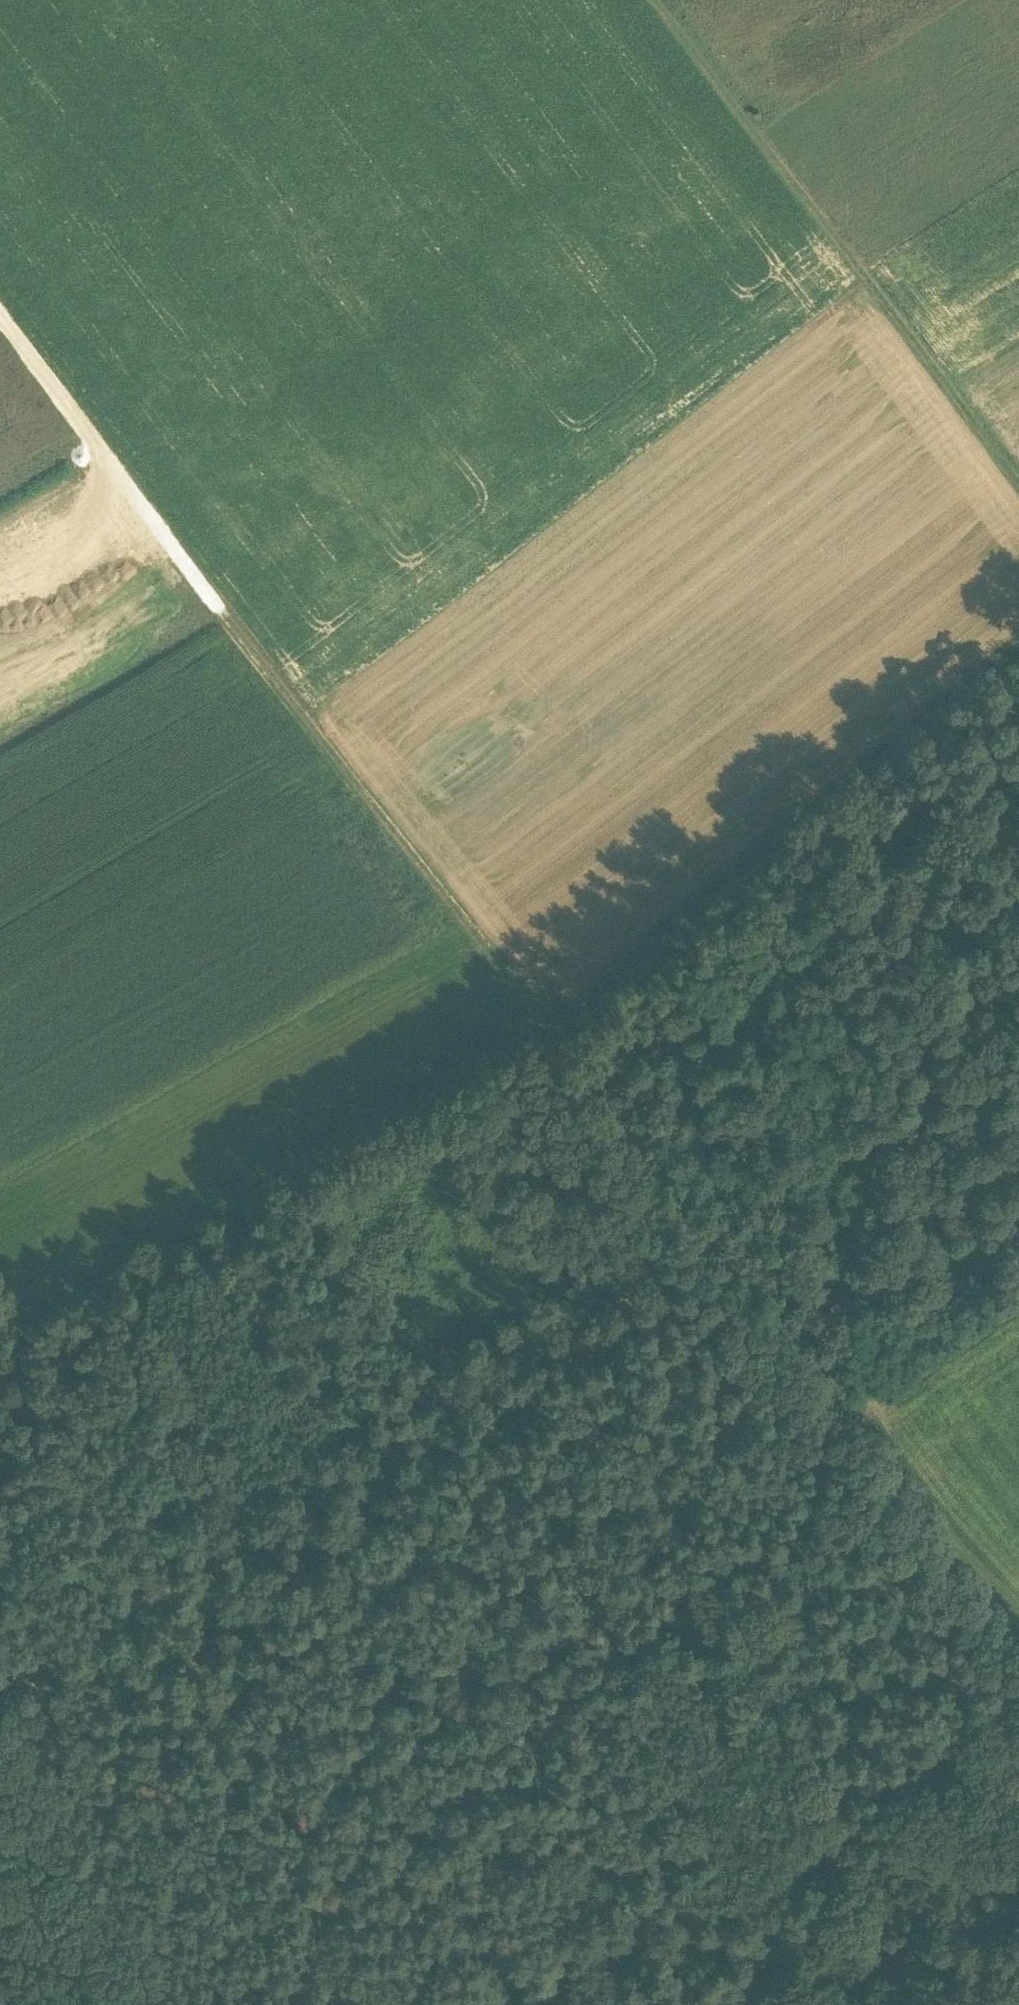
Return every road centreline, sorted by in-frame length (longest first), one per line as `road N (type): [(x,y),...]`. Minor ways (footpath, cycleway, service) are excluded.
road 1 (track): [(1018,1624),(546,1030),(1018,650)]
road 2 (track): [(331,1942),(31,1362),(24,1334),(546,1030),(524,1003)]
road 3 (track): [(0,313),(524,1003)]
road 4 (track): [(1018,484),(655,0)]
road 5 (track): [(839,1404),(1018,1281)]
road 6 (track): [(232,2004),(331,1942),(363,2004)]

